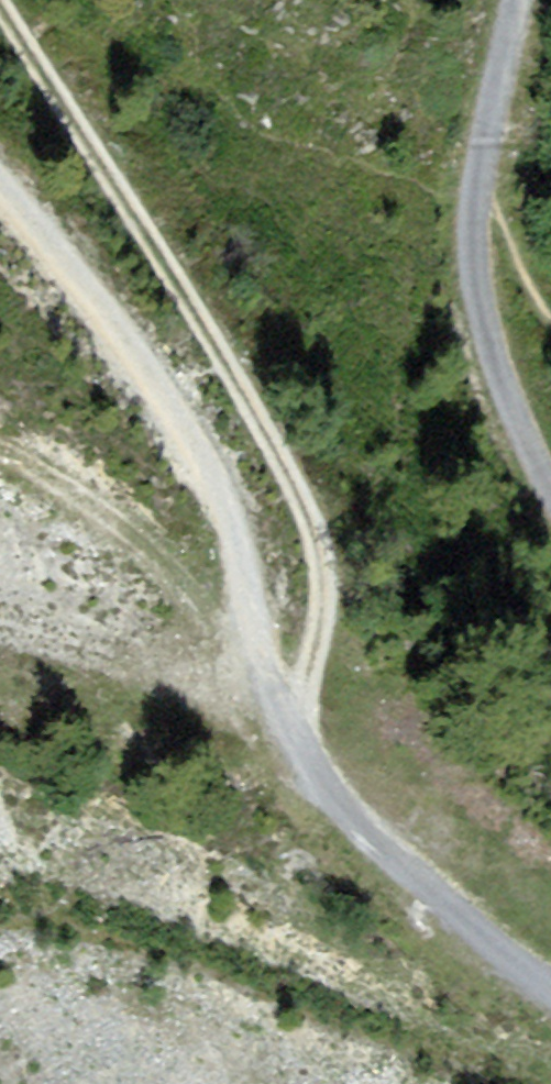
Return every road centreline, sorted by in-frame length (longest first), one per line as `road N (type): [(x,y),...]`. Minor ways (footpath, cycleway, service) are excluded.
road 1 (track): [(0,181),(96,295),(214,470),(260,614),(265,669),(302,749),(417,881),(482,944),(550,994)]
road 2 (track): [(0,2),(193,305),(320,540),(320,647),(310,704),(293,729)]
road 3 (track): [(550,489),(526,444),(473,289),(472,233),(523,0)]
road 4 (track): [(0,496),(152,585),(265,669)]

